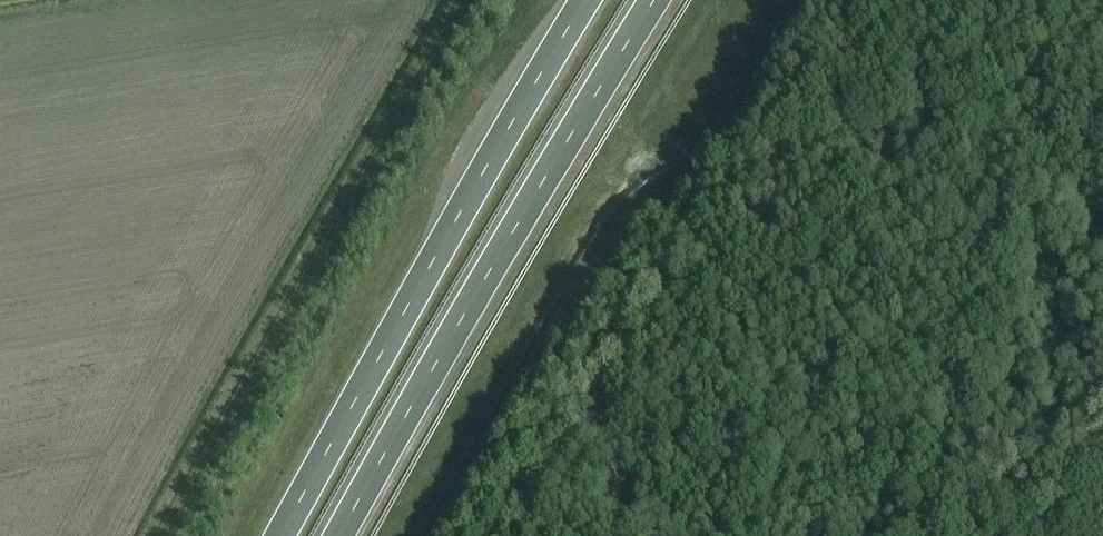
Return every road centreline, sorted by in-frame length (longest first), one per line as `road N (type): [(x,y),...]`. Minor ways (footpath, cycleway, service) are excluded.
road 1 (track): [(830,0),(704,194),(650,206),(618,225),(441,535)]
road 2 (trunk): [(341,535),(656,0)]
road 3 (trunk): [(589,0),(281,535)]

